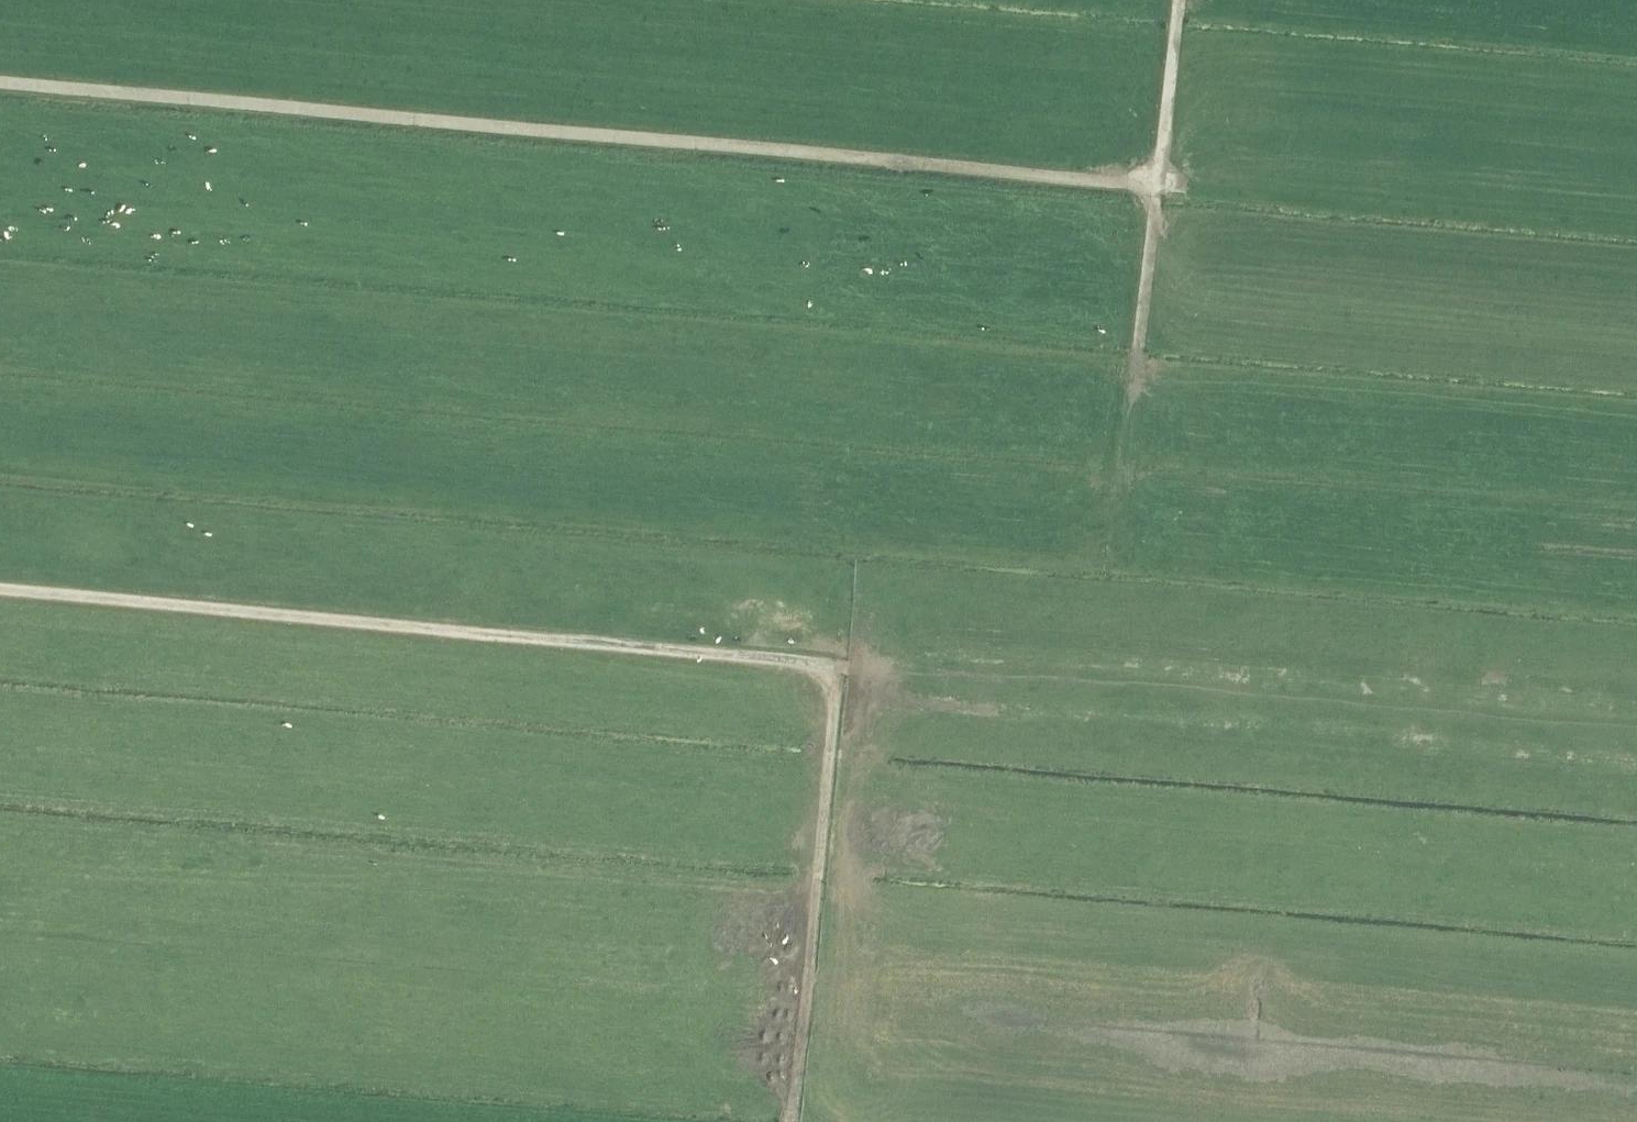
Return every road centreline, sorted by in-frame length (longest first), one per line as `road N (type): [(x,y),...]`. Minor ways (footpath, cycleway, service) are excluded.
road 1 (track): [(0,592),(820,664),(837,684),(790,1121)]
road 2 (track): [(1159,177),(0,78)]
road 3 (track): [(1139,379),(1180,0)]

